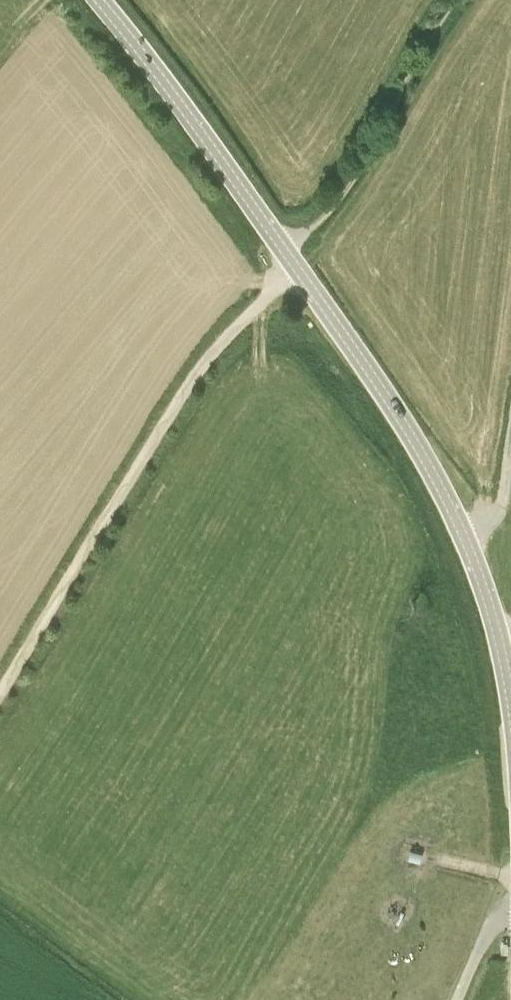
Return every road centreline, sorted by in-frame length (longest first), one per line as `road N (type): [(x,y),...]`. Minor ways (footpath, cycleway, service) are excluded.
road 1 (tertiary): [(510,700),(476,567),(422,454),(284,246),(99,0)]
road 2 (track): [(0,697),(196,374),(298,267)]

